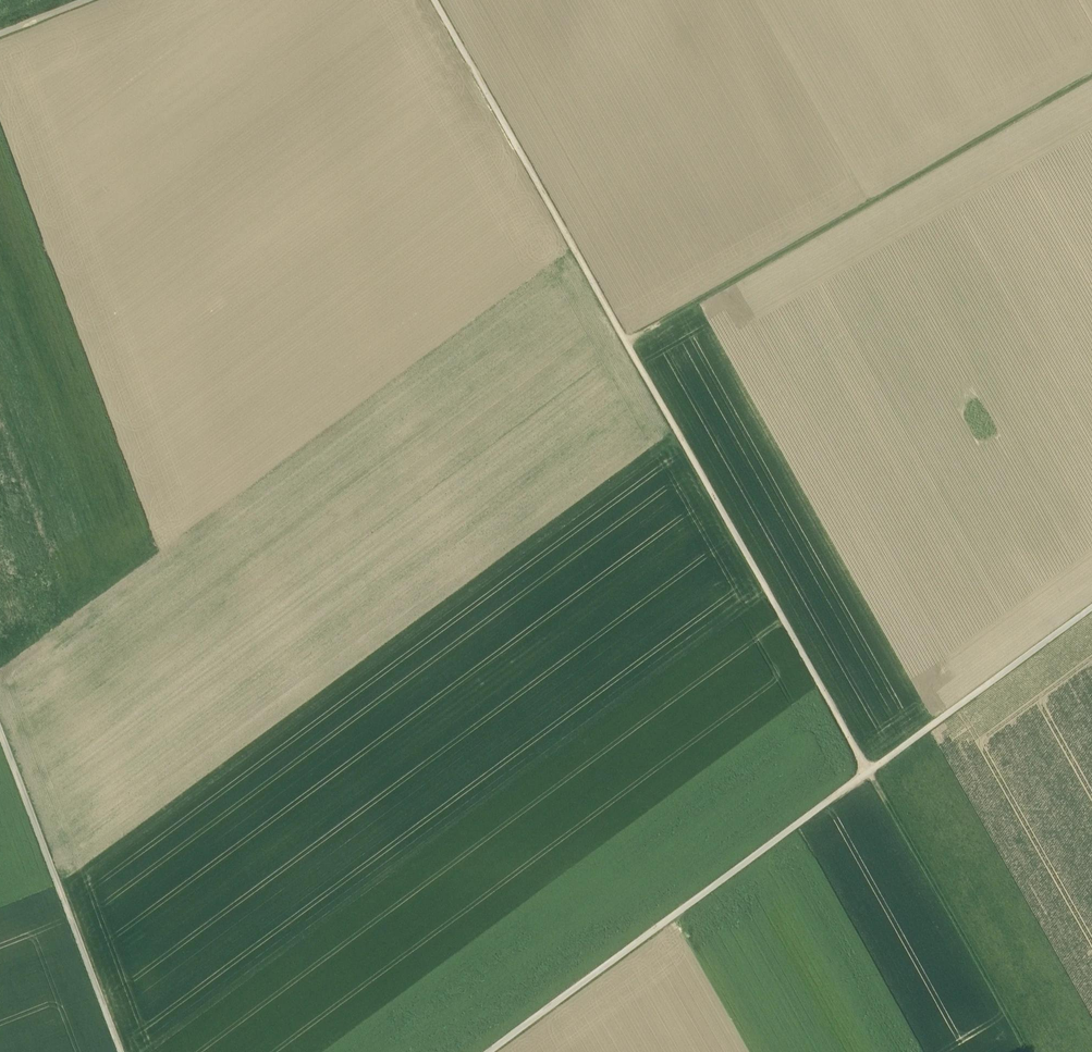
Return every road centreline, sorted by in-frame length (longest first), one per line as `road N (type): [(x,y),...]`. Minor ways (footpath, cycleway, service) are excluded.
road 1 (track): [(1033,1051),(435,0)]
road 2 (track): [(1091,608),(488,1051)]
road 3 (track): [(633,347),(1091,85)]
road 4 (track): [(121,1051),(0,731)]

